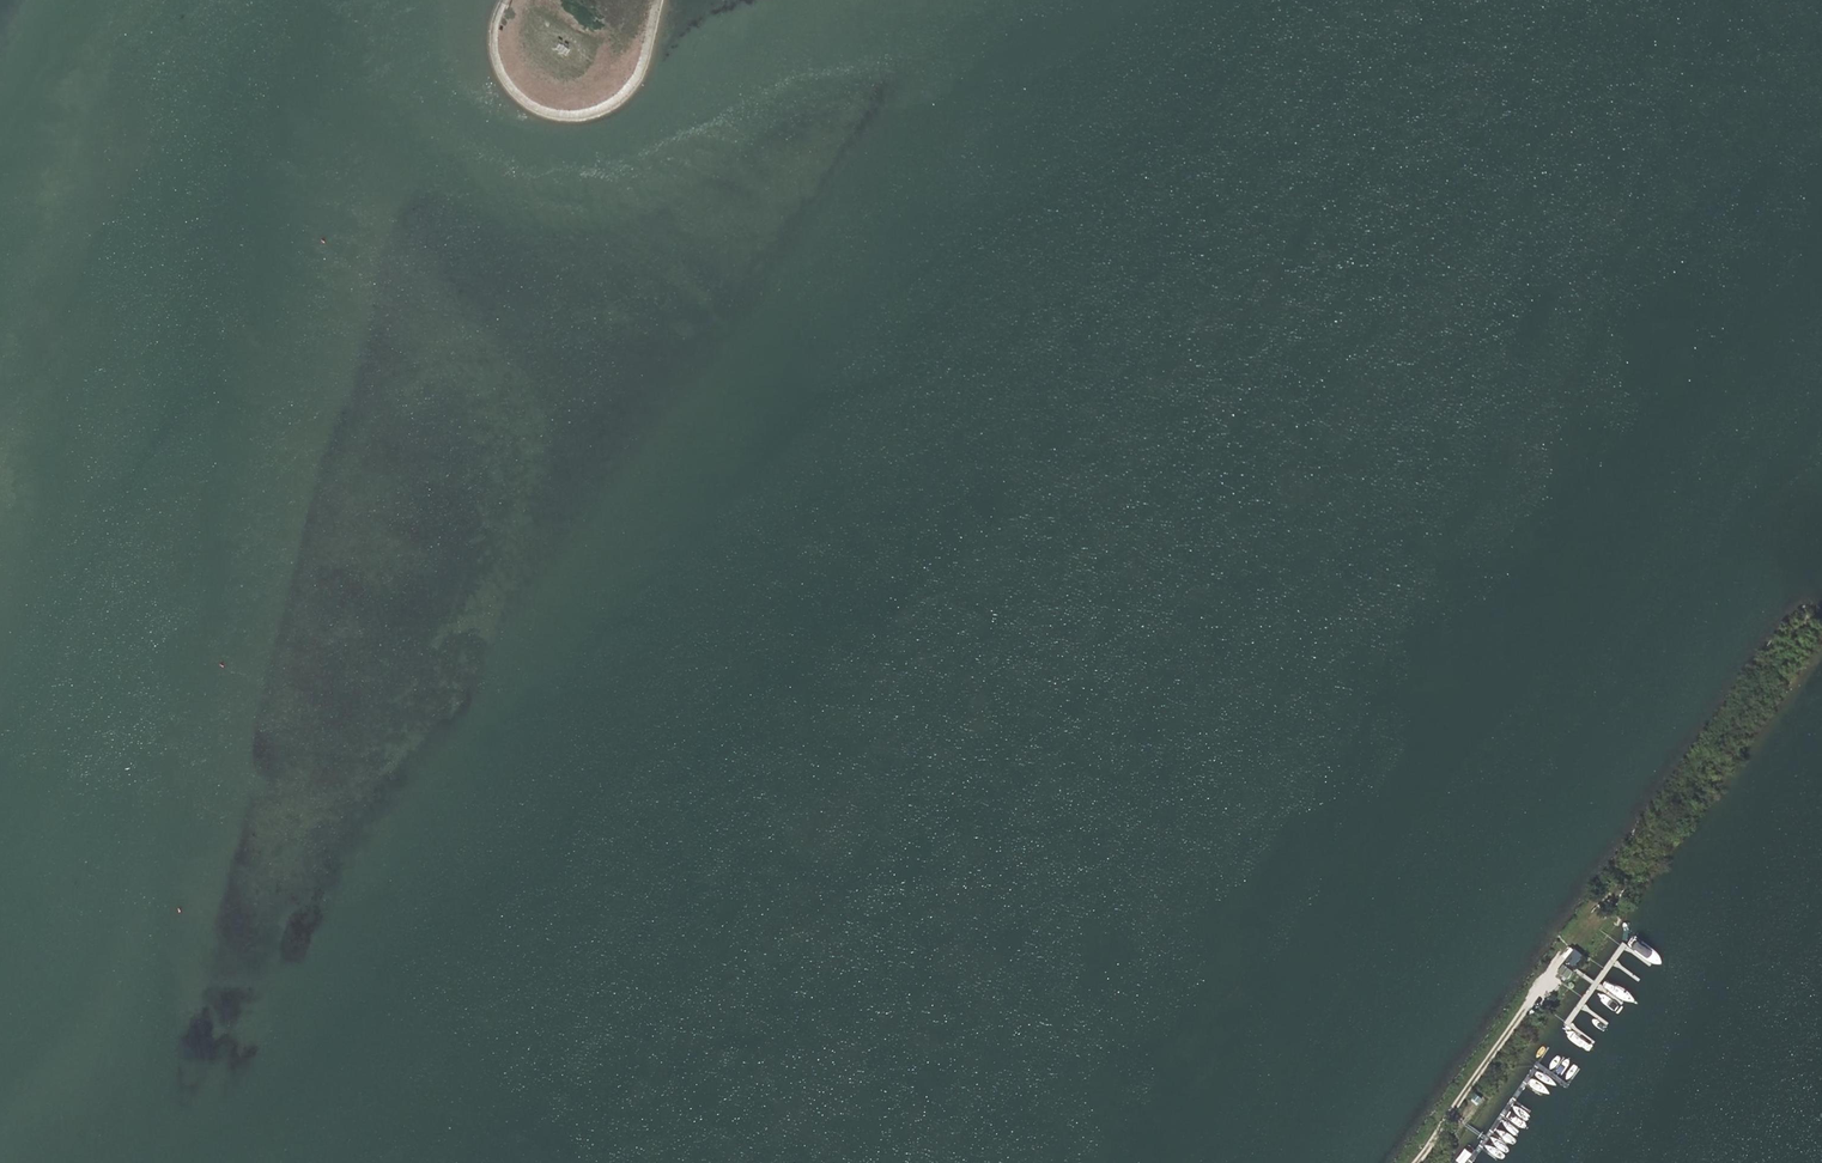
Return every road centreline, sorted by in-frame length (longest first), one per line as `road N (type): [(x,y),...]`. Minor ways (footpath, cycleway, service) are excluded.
road 1 (track): [(1418,1162),(1557,974),(1577,972)]
road 2 (track): [(530,14),(585,49),(585,63),(568,74),(549,67),(531,42)]

